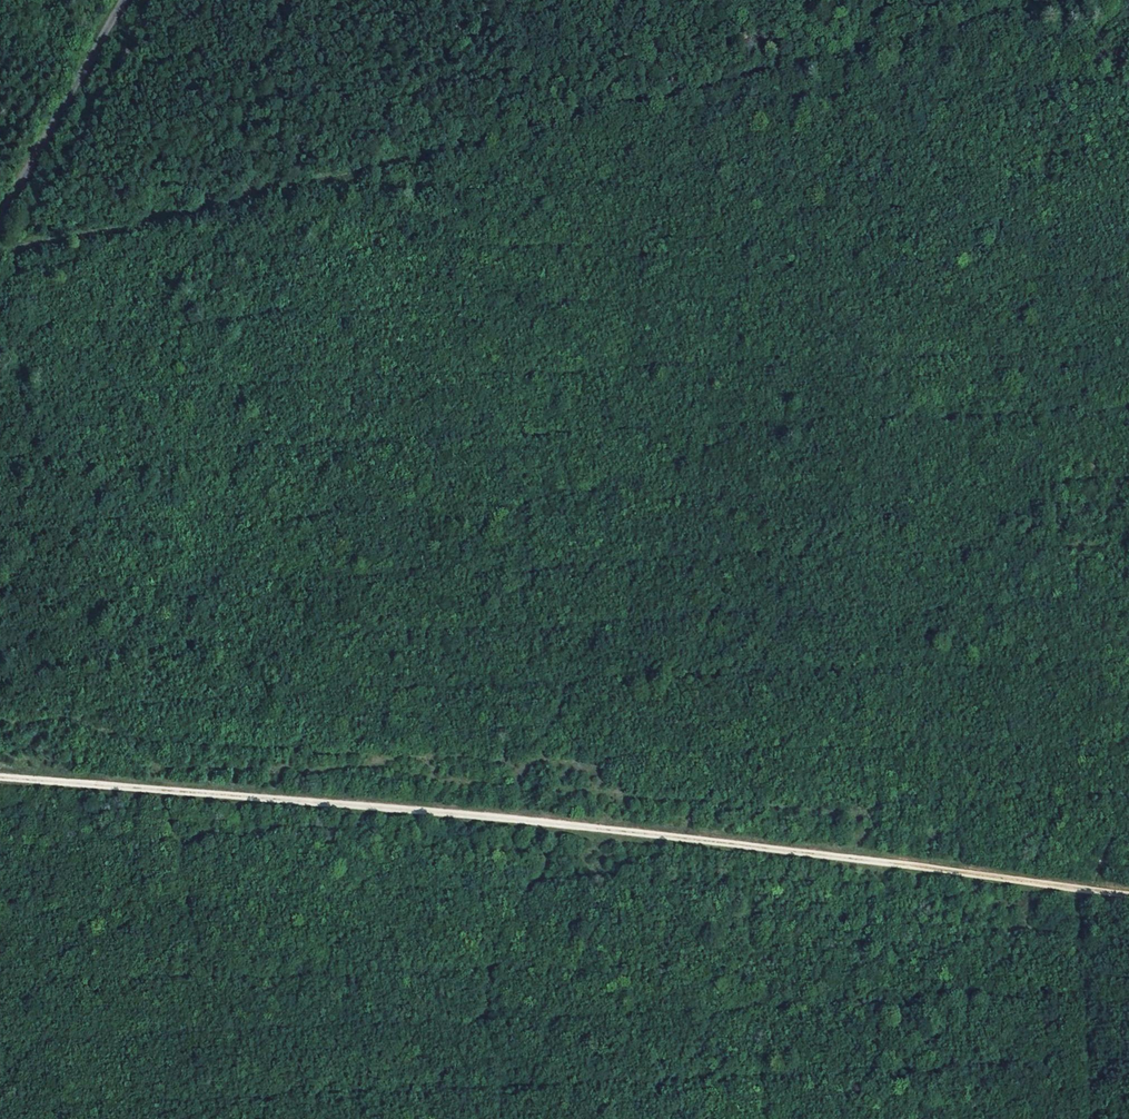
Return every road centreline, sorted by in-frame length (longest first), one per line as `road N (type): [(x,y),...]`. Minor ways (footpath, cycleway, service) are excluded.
road 1 (track): [(1066,889),(335,806),(0,780)]
road 2 (track): [(0,216),(124,0)]

